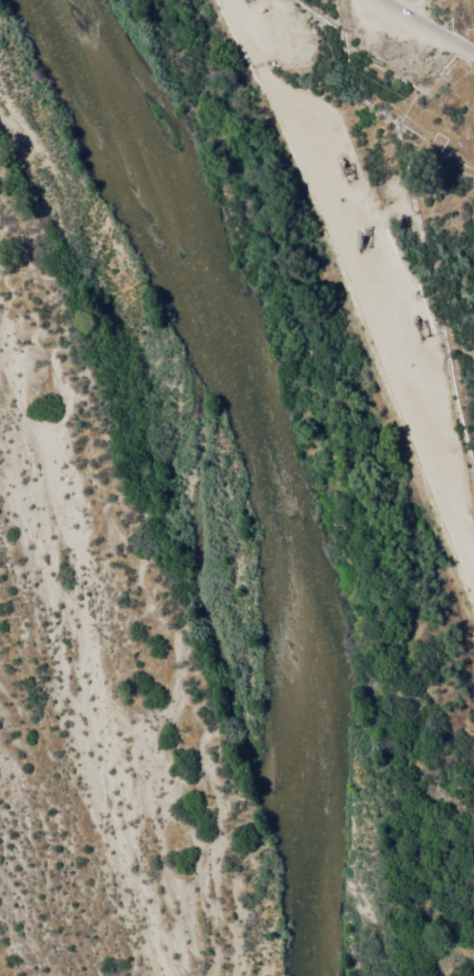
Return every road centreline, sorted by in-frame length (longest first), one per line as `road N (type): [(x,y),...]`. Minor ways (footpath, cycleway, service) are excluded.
road 1 (track): [(473,492),(403,335),(408,308),(387,287),(387,255),(327,0)]

